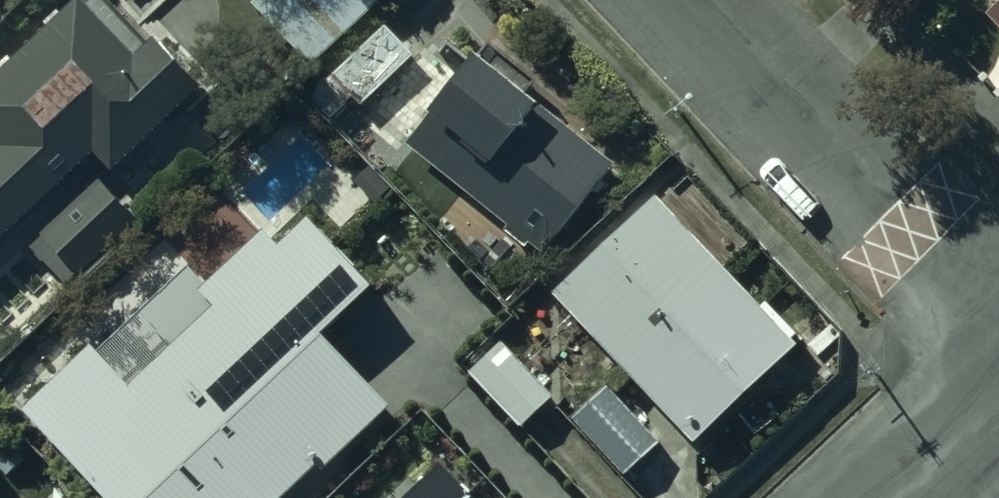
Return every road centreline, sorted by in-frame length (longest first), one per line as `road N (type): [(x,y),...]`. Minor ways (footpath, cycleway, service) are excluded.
road 1 (residential): [(694,0),(998,323)]
road 2 (residential): [(998,399),(895,497)]

